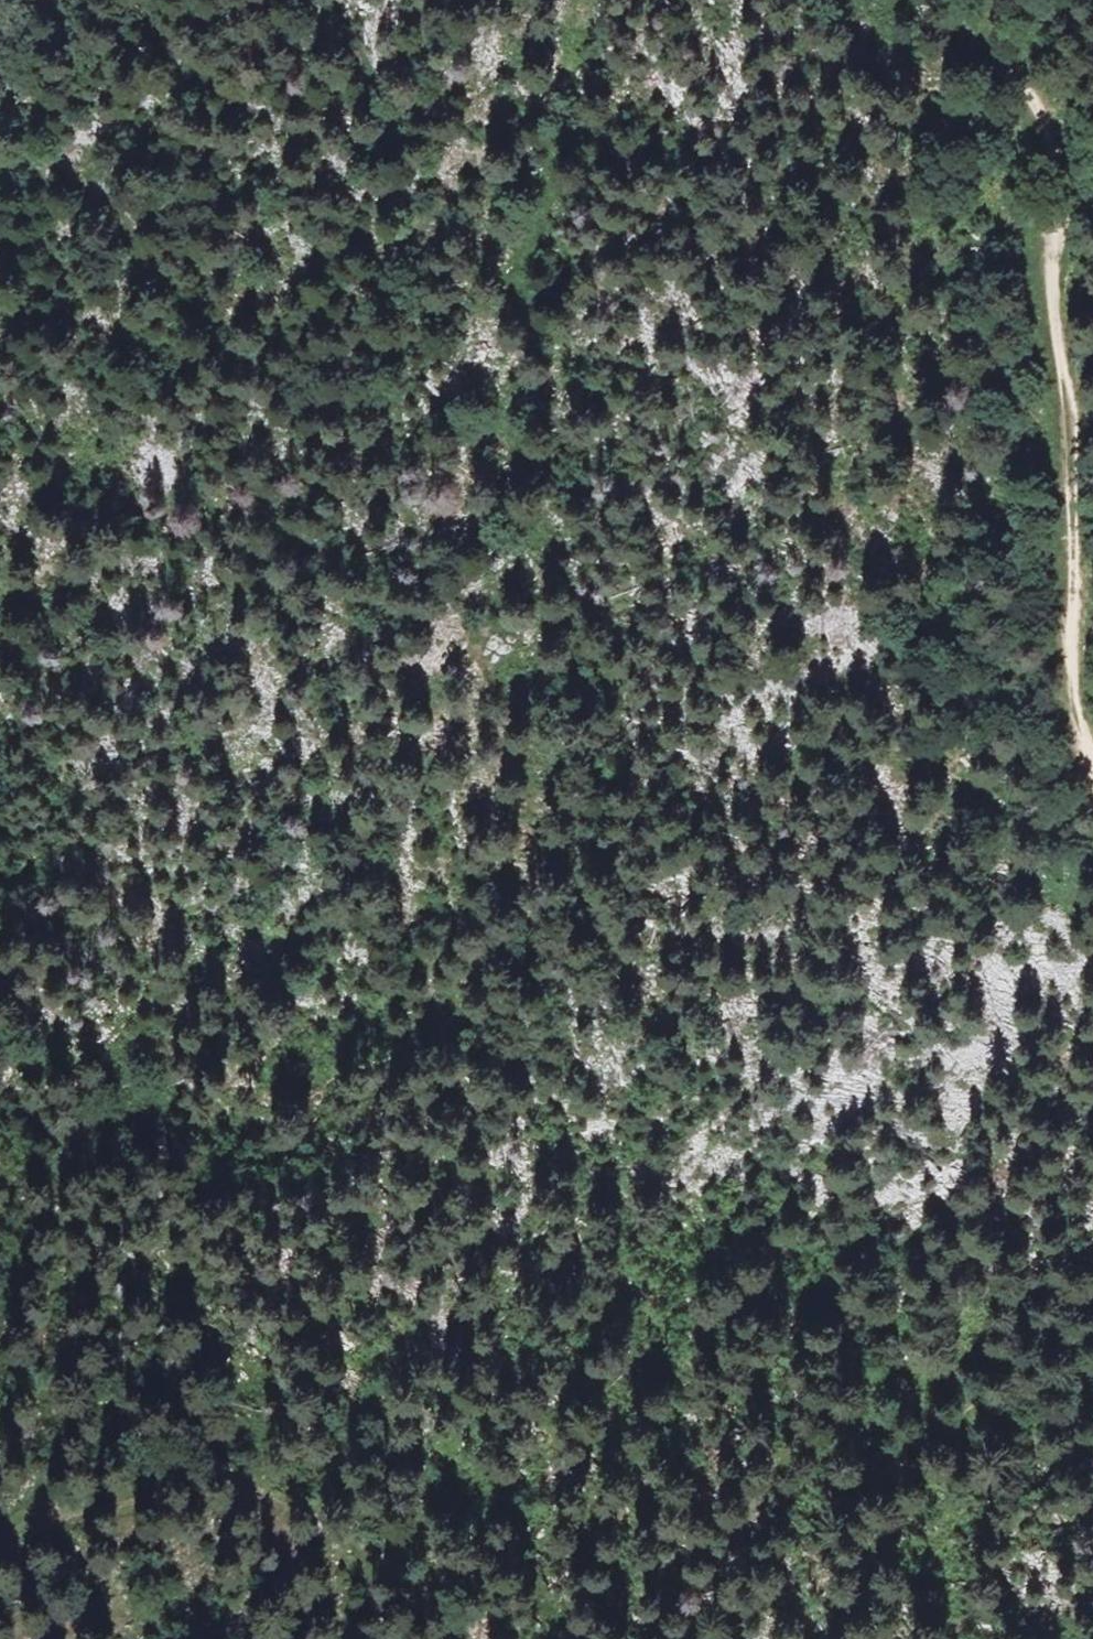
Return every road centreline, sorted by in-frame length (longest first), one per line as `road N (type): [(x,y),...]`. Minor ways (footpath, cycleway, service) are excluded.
road 1 (track): [(1092,778),(1061,669),(1055,302),(1066,193),(1055,140),(1014,65),(1004,0)]

